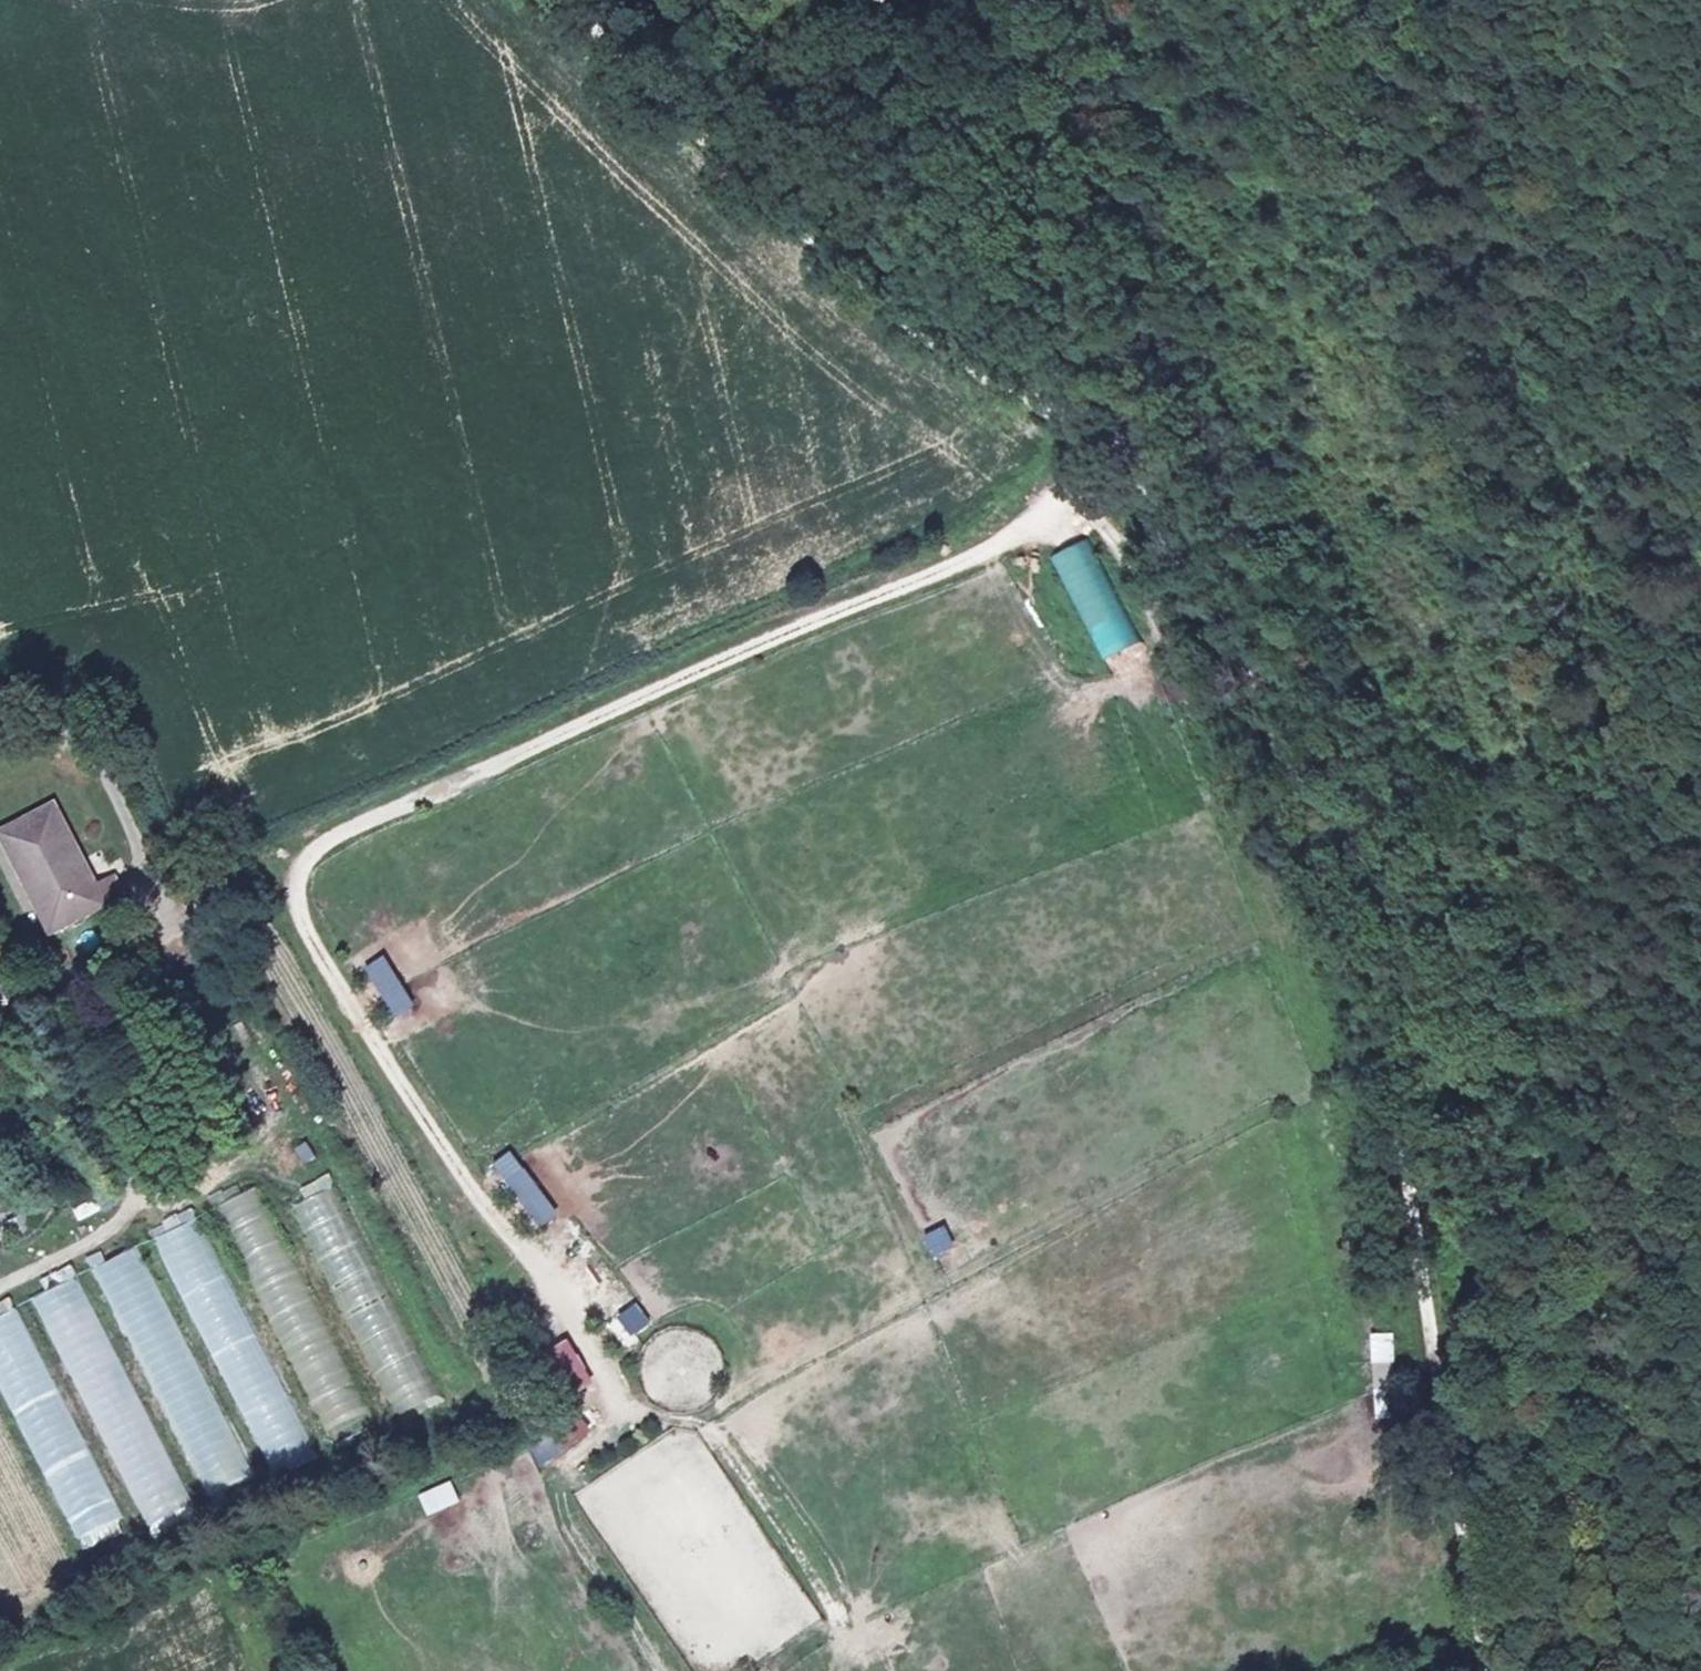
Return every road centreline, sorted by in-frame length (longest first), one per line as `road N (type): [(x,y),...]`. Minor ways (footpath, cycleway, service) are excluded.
road 1 (residential): [(0,975),(6,987),(168,918),(95,750),(60,728),(9,738)]

